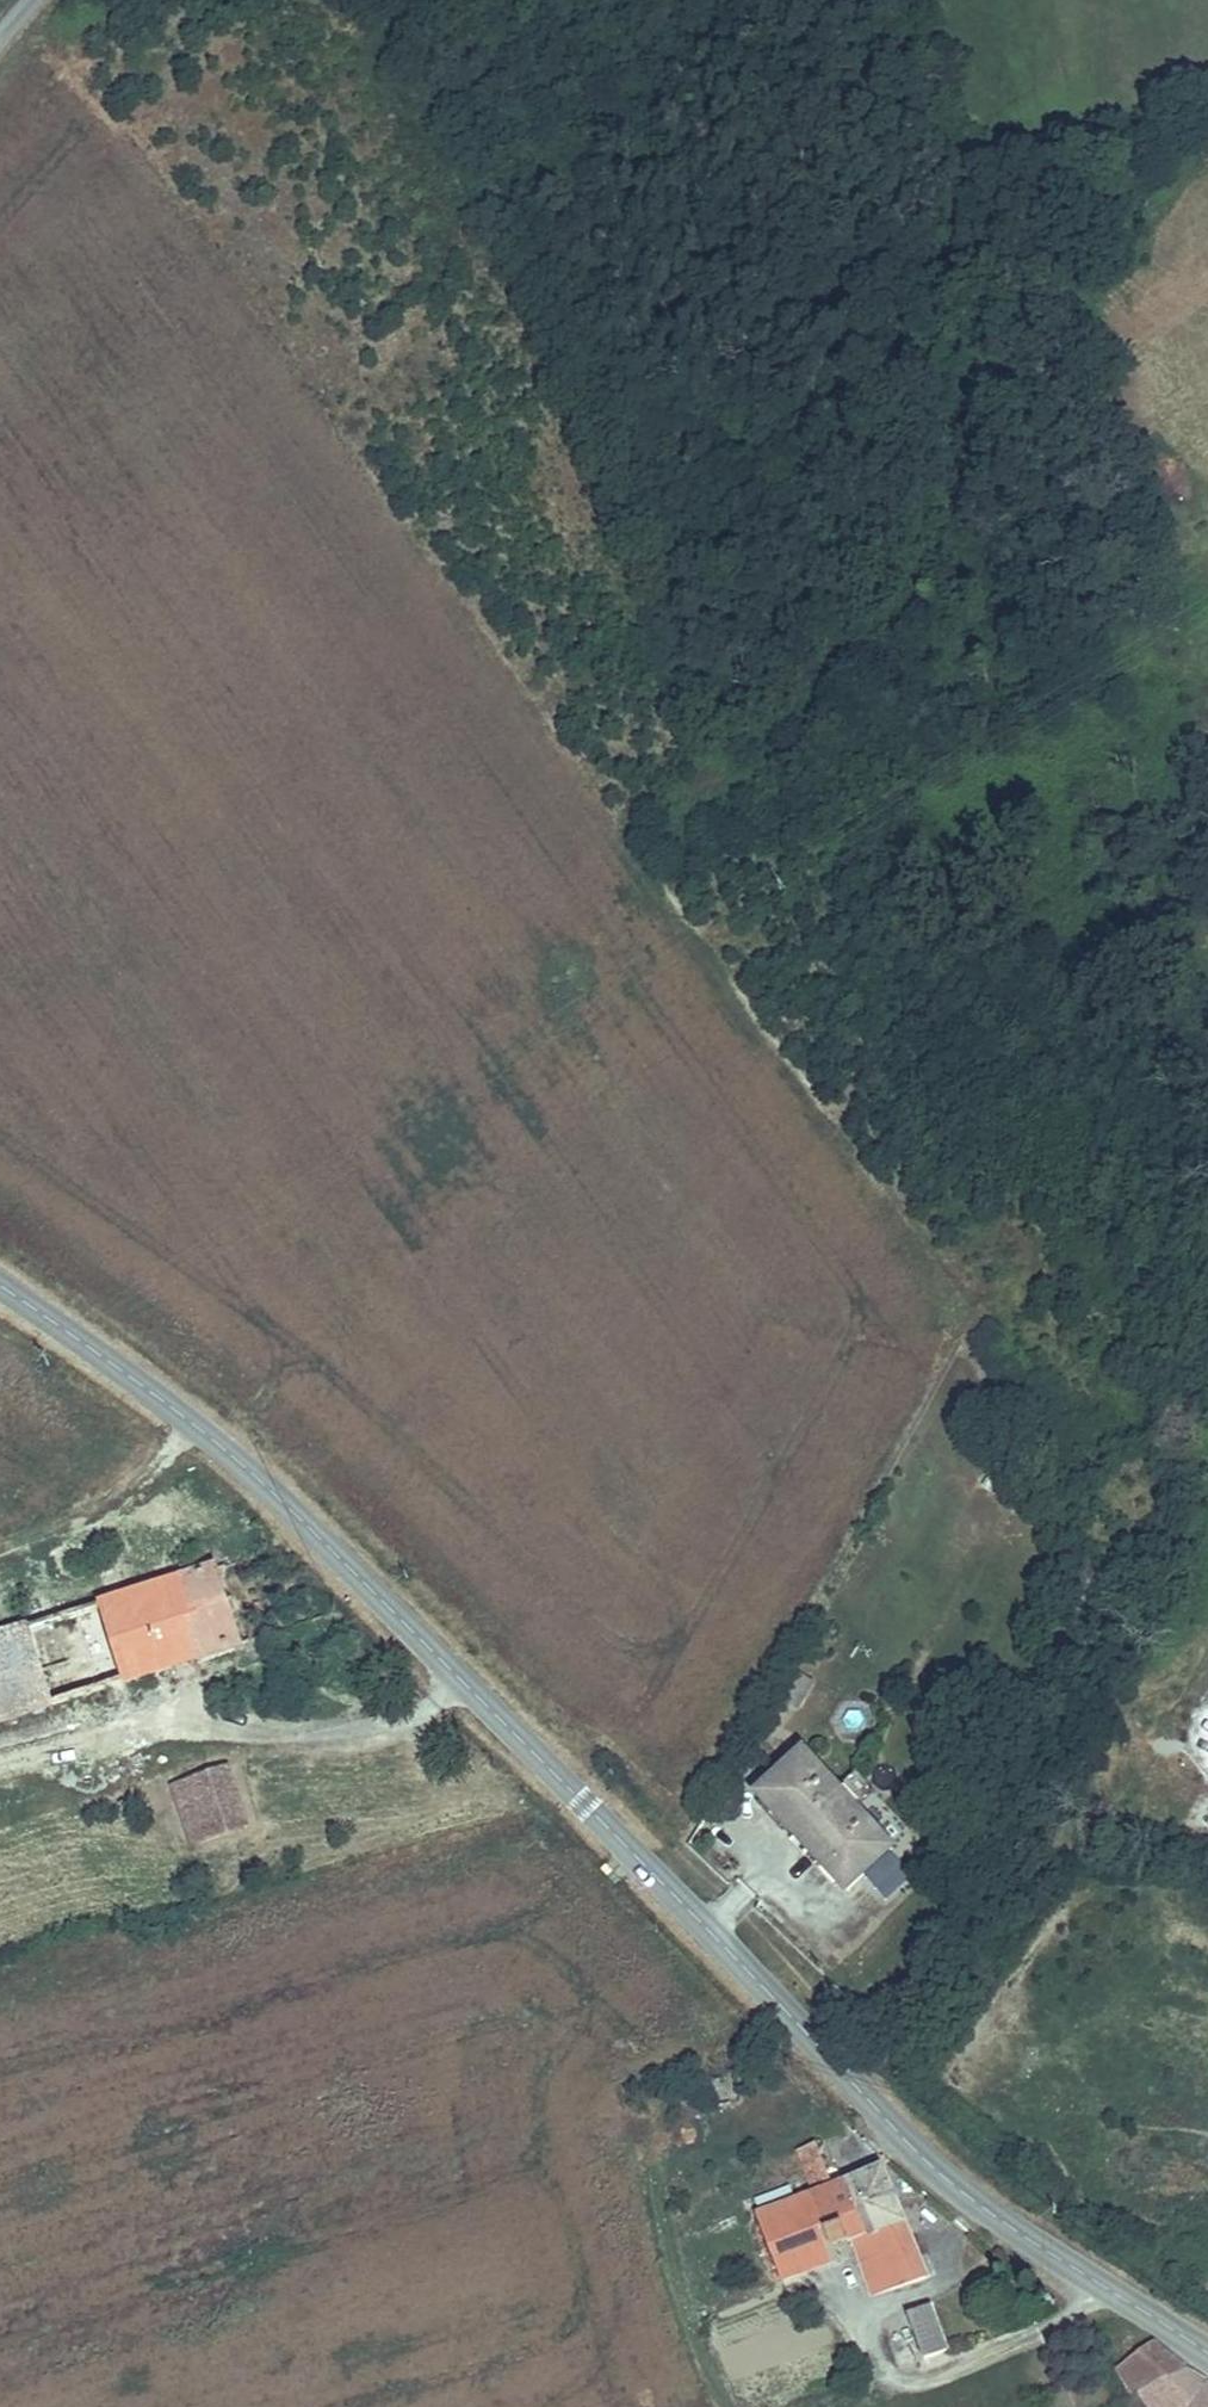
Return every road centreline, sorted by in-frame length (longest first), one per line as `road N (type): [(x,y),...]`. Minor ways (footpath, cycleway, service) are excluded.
road 1 (unclassified): [(0,1286),(194,1421),(277,1495),(713,1923),(923,2152),(1022,2231),(1207,2347)]
road 2 (track): [(0,1562),(60,1550),(194,1421)]

